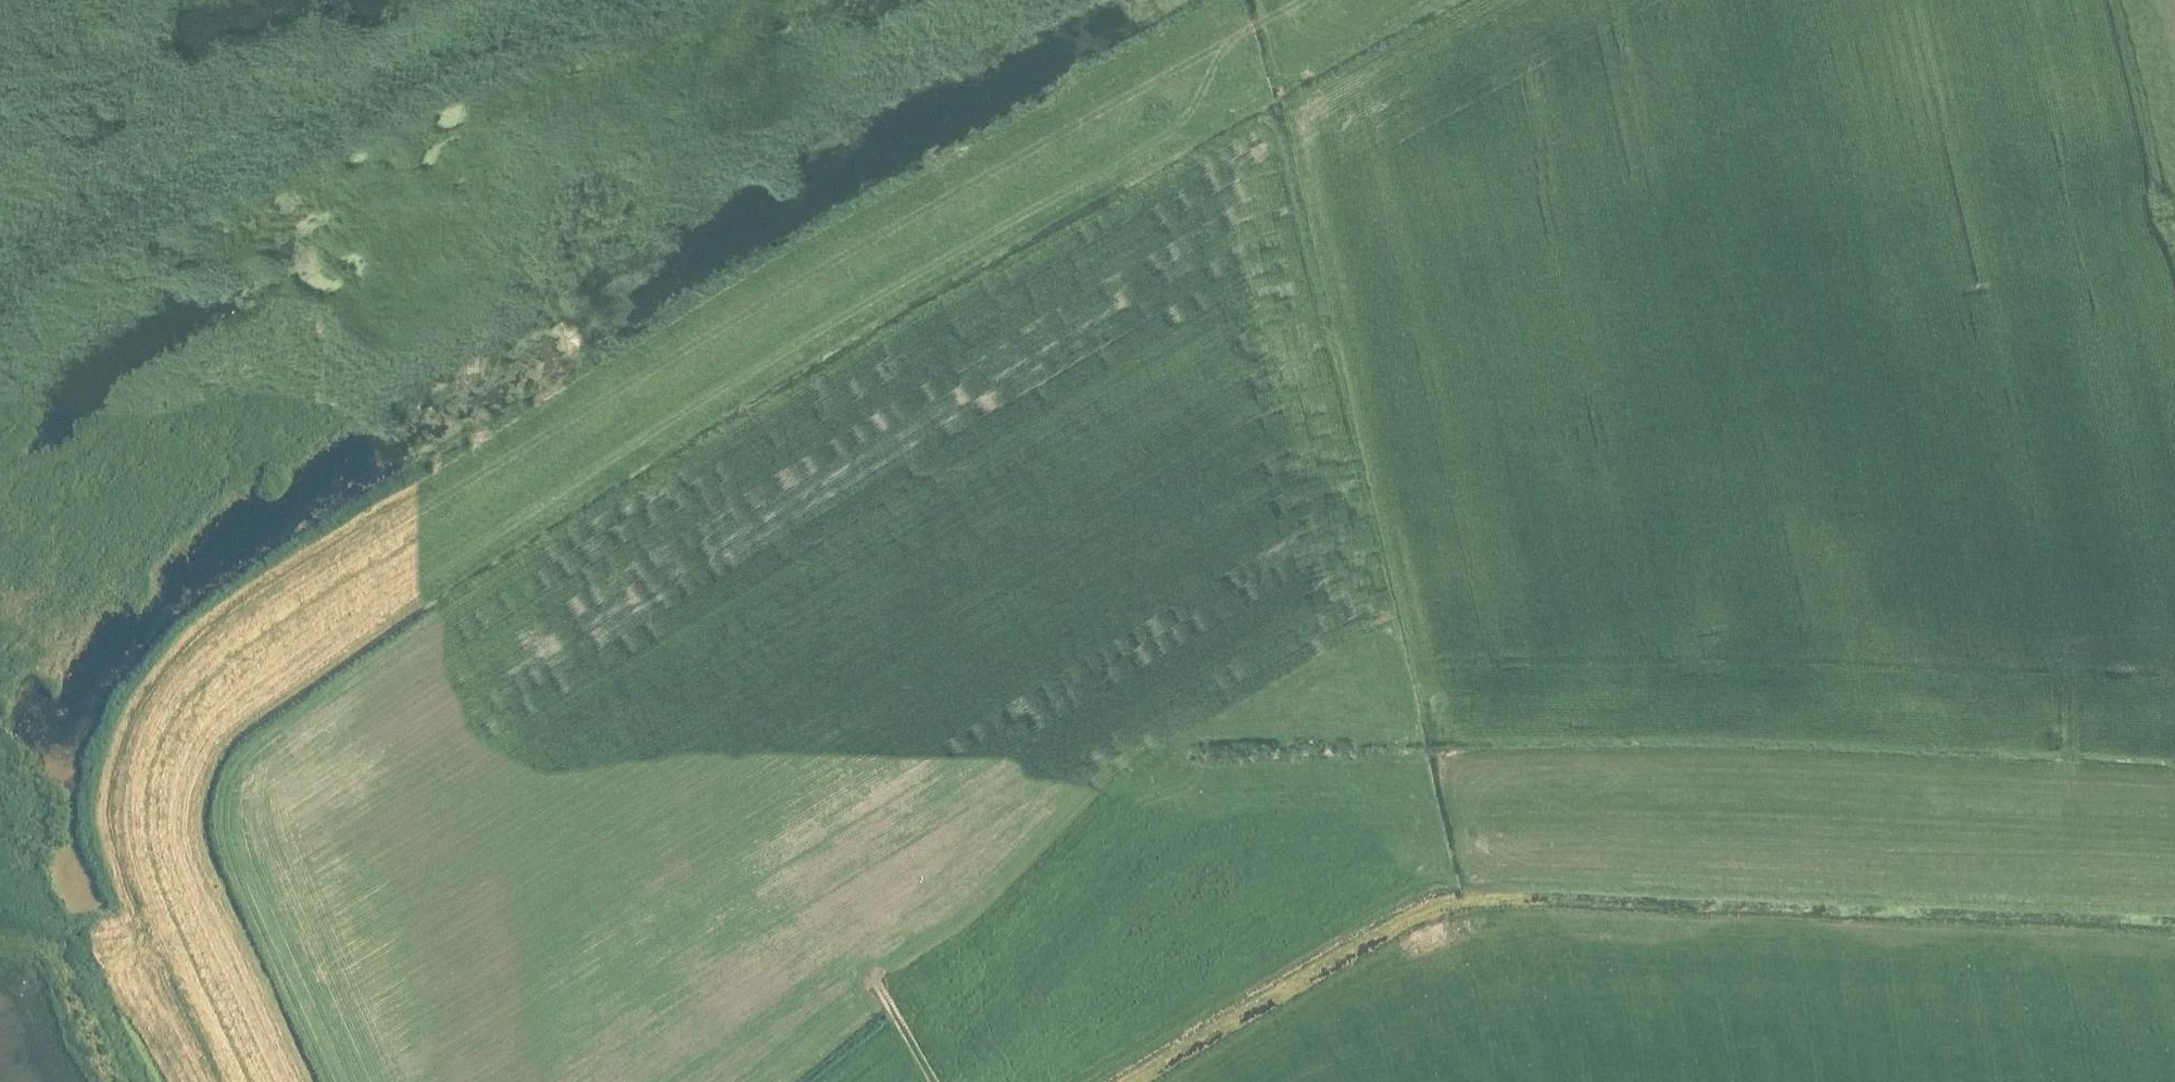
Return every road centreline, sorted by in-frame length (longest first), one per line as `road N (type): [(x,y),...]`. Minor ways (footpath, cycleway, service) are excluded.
road 1 (track): [(598,0),(207,164),(16,258),(0,276)]

